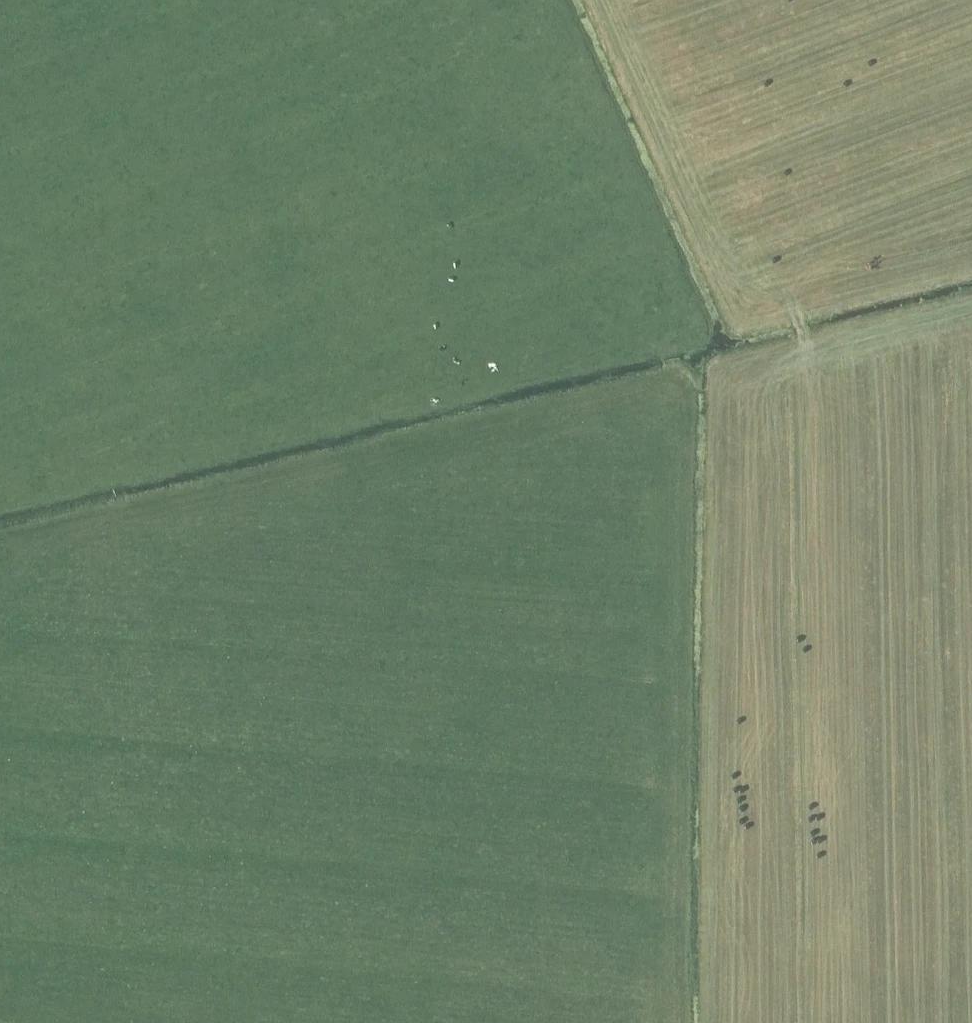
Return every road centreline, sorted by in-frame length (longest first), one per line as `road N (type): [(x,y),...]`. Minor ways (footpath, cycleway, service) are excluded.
road 1 (track): [(808,357),(797,310),(706,218),(604,0)]

